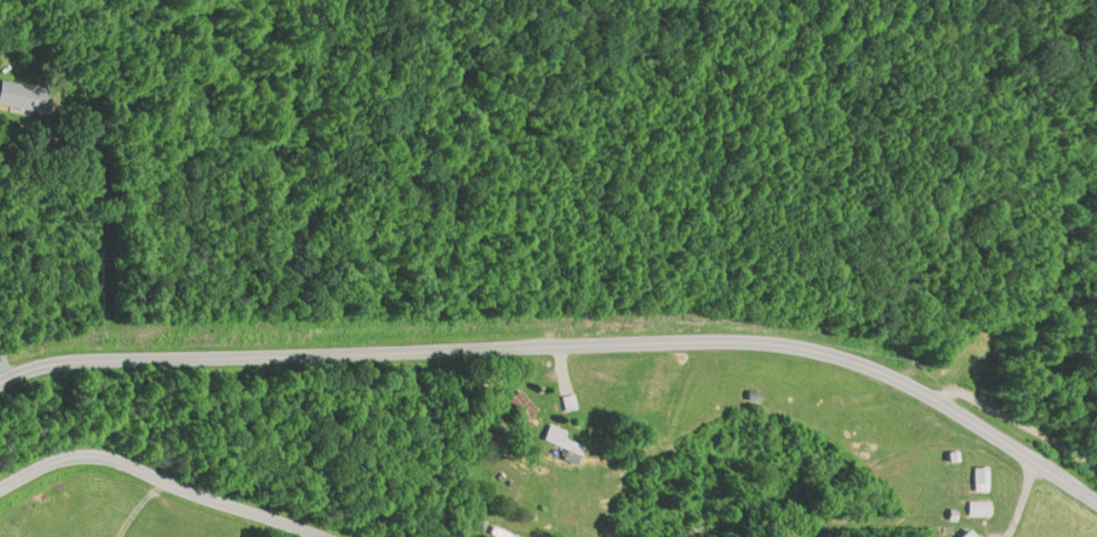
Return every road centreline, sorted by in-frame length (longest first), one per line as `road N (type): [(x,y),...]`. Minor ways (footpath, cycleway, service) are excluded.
road 1 (residential): [(1096,503),(887,368),(767,334),(92,357),(30,364),(0,380)]
road 2 (residential): [(905,379),(1007,152),(988,58),(961,0)]
road 3 (residential): [(0,488),(68,457),(104,455),(332,536)]

